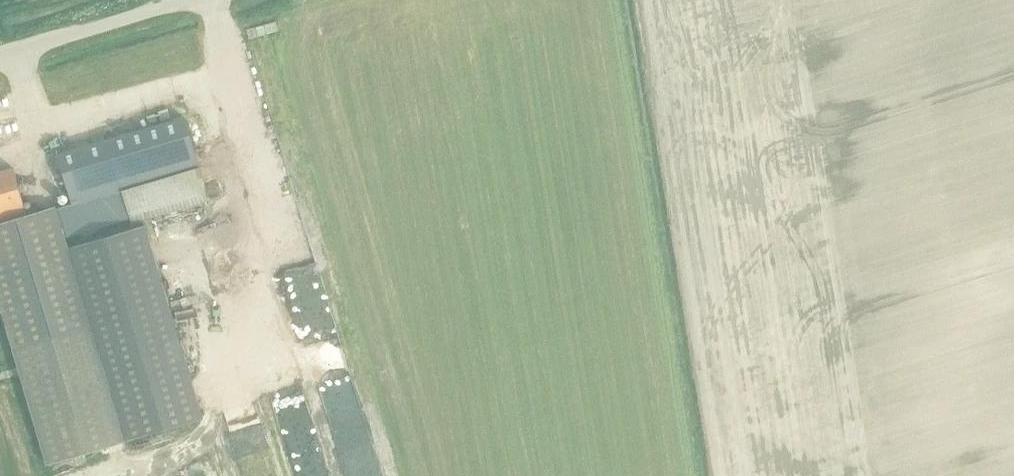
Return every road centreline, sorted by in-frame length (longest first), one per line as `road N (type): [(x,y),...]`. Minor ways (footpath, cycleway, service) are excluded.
road 1 (unclassified): [(0,54),(178,0)]

